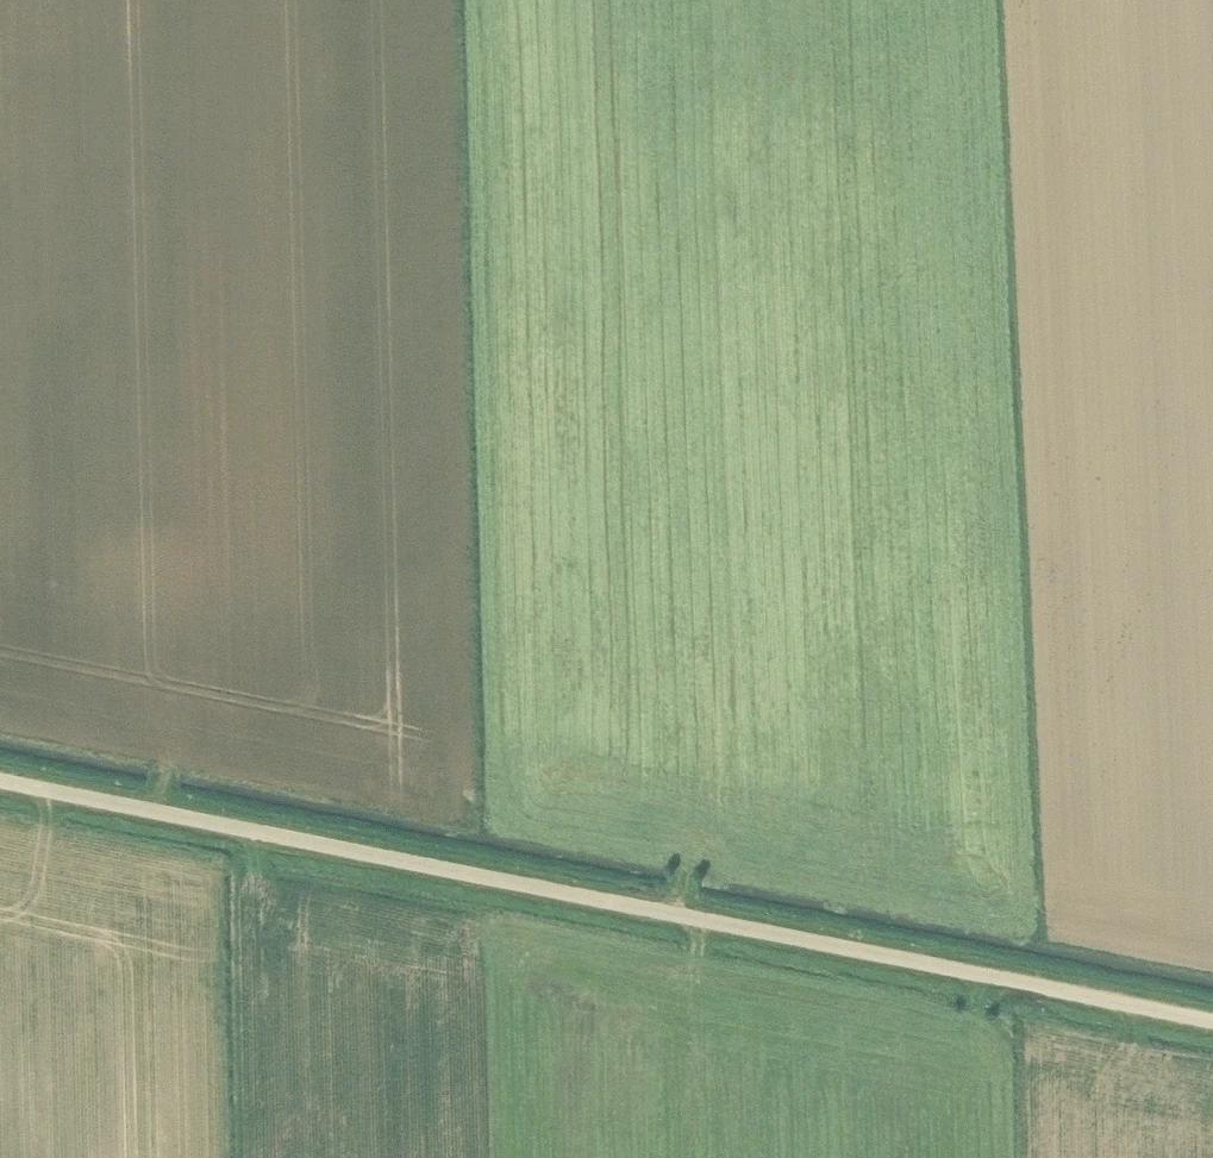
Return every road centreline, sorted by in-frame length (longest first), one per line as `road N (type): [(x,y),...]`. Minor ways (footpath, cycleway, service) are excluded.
road 1 (unclassified): [(1212,1020),(0,780)]

